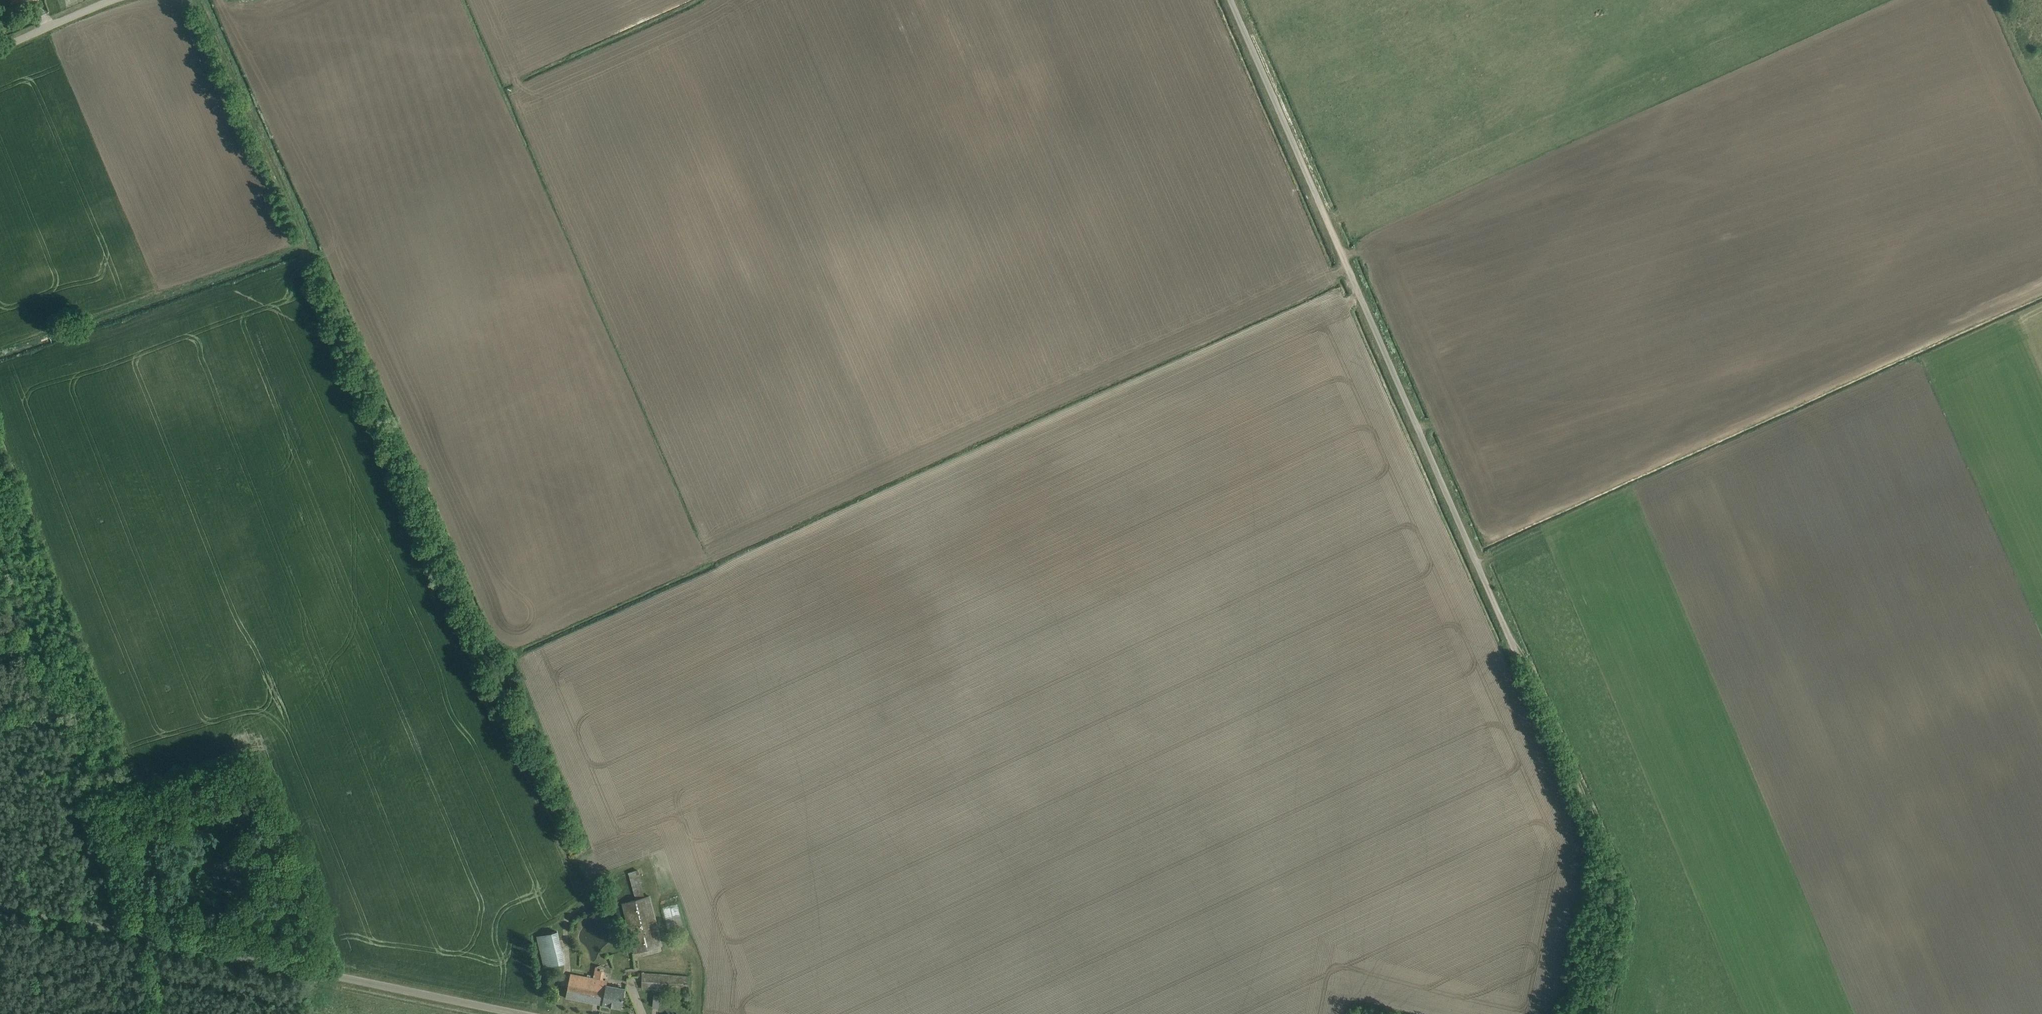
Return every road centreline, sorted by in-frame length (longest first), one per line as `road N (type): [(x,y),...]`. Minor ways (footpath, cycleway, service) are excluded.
road 1 (unclassified): [(1516,653),(1231,0)]
road 2 (unclassified): [(523,1013),(0,906)]
road 3 (track): [(1608,1013),(1626,893),(1516,653)]
road 4 (unclassified): [(0,48),(111,0)]

